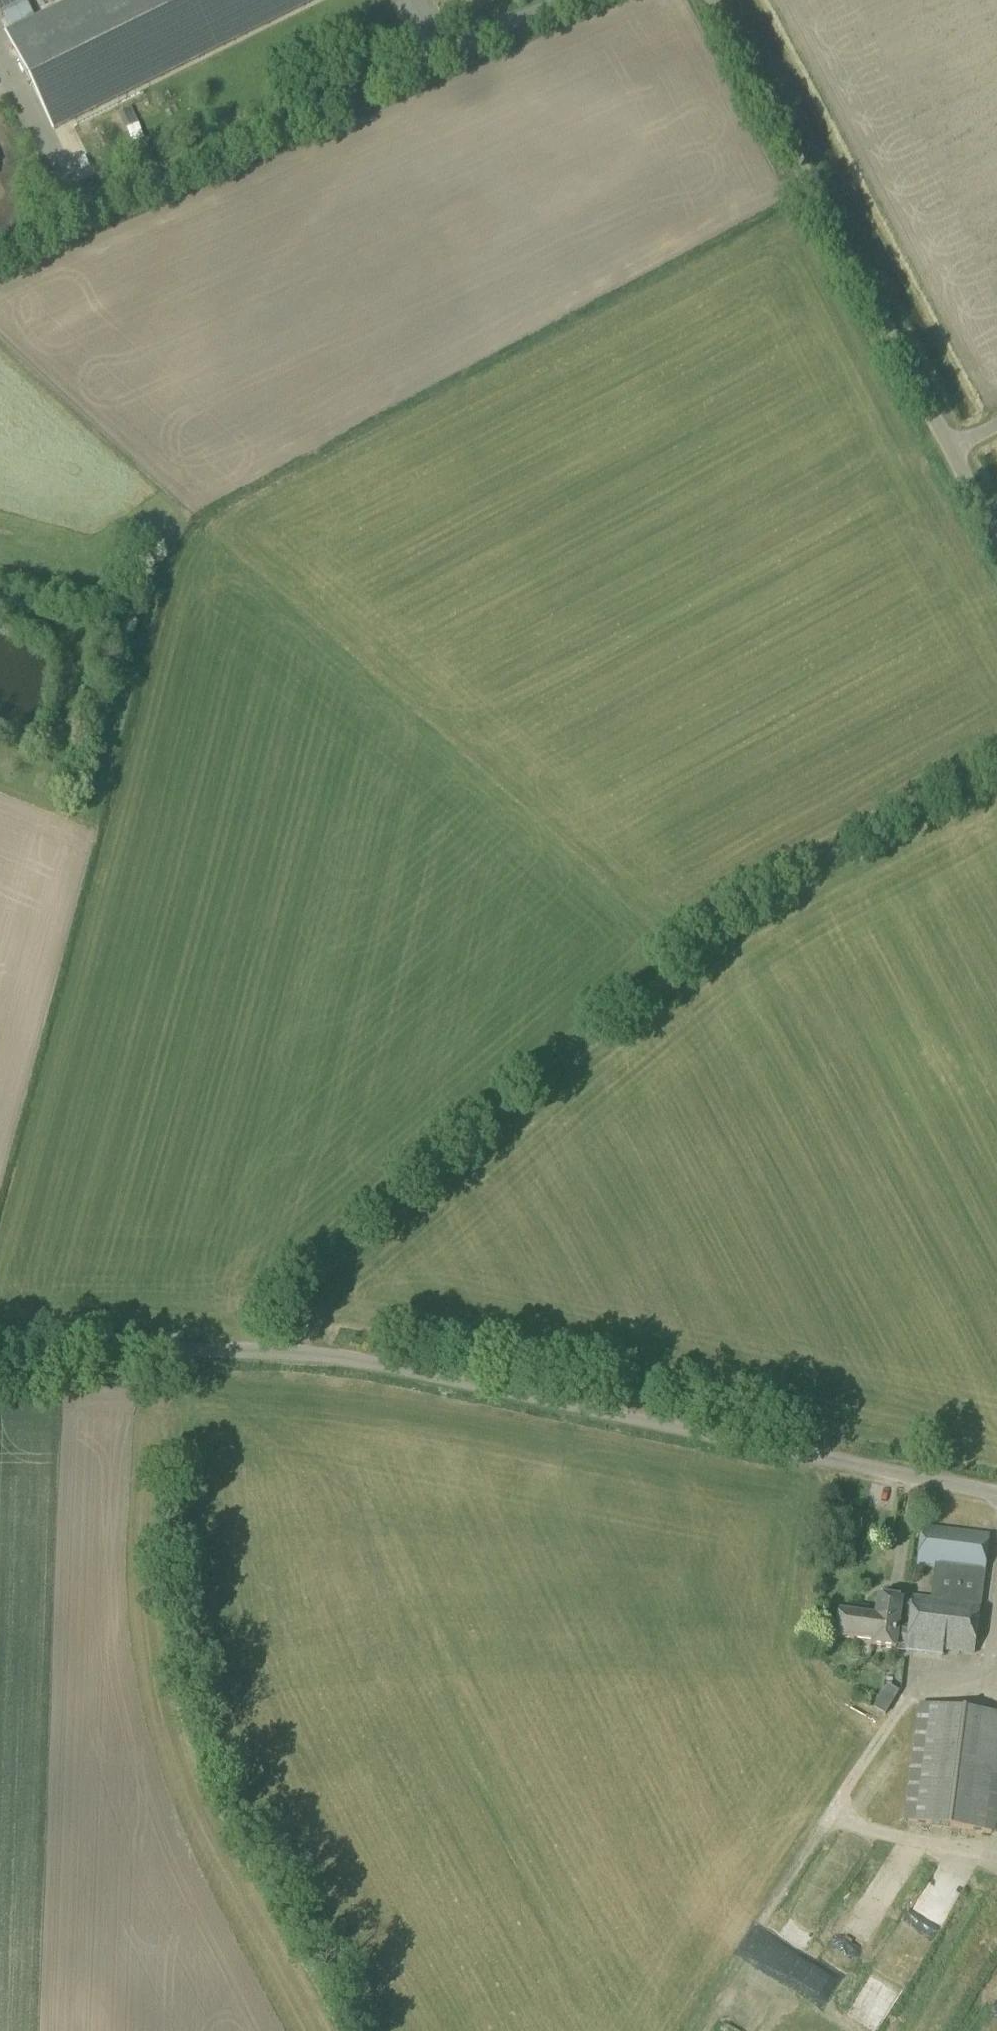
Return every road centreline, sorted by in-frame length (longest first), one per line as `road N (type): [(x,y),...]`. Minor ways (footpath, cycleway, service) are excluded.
road 1 (unclassified): [(0,1348),(287,1351),(361,1361),(996,1495)]
road 2 (unclassified): [(0,256),(565,0)]
road 3 (unclassified): [(996,536),(715,0)]
road 4 (track): [(827,1821),(694,2030)]

